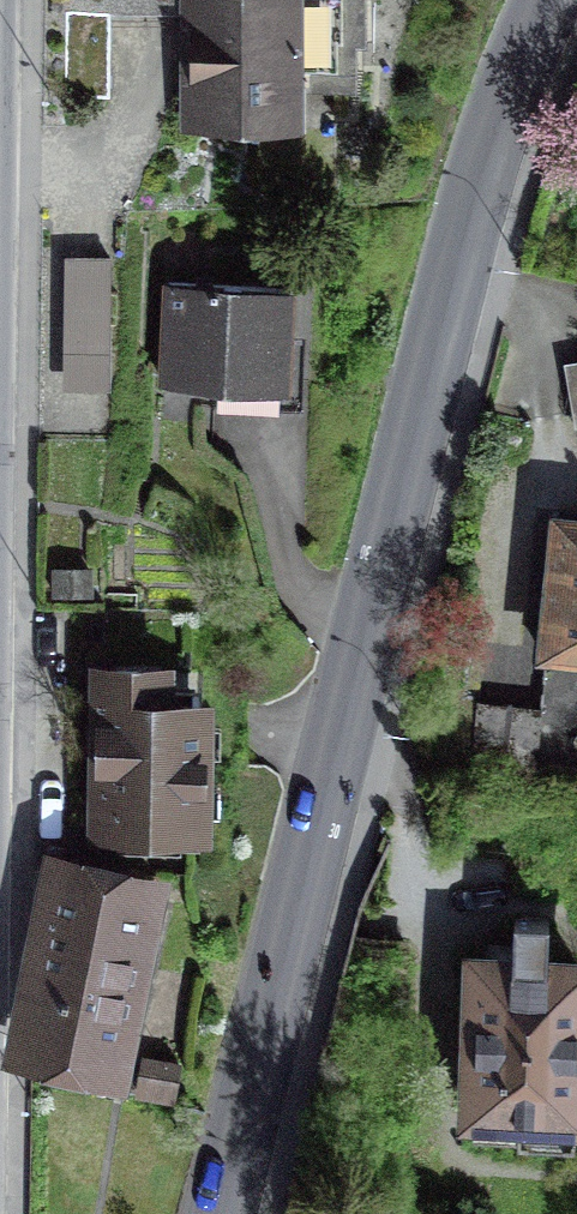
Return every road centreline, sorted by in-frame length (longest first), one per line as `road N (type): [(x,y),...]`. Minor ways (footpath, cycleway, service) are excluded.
road 1 (secondary): [(541,0),(498,110),(448,289),(221,1213)]

